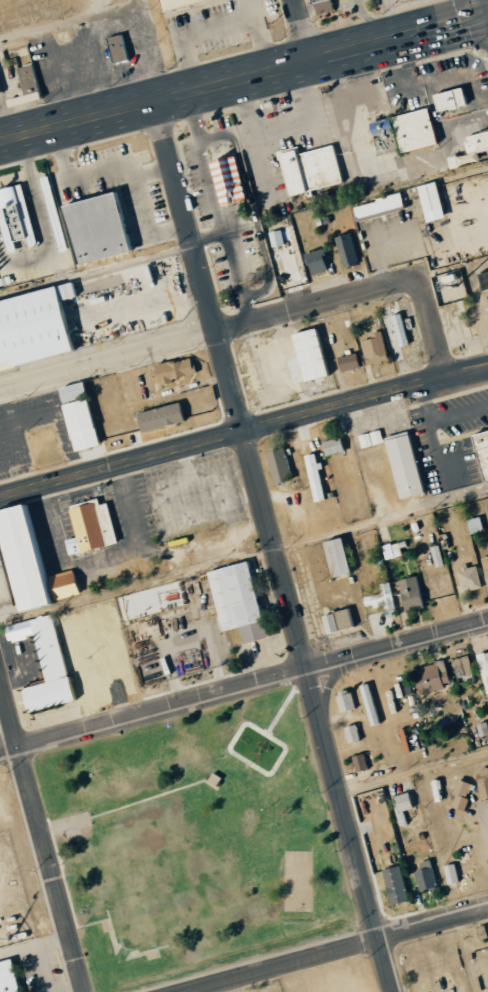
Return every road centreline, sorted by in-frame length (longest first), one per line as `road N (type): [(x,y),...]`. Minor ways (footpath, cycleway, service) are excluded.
road 1 (residential): [(395,991),(154,101)]
road 2 (residential): [(0,393),(404,284),(422,295),(445,374)]
road 3 (residential): [(0,753),(487,616)]
road 4 (tertiary): [(0,496),(487,363)]
road 5 (secondary): [(410,36),(0,141)]
road 6 (residential): [(178,991),(487,909)]
road 7 (residential): [(83,991),(0,684)]

